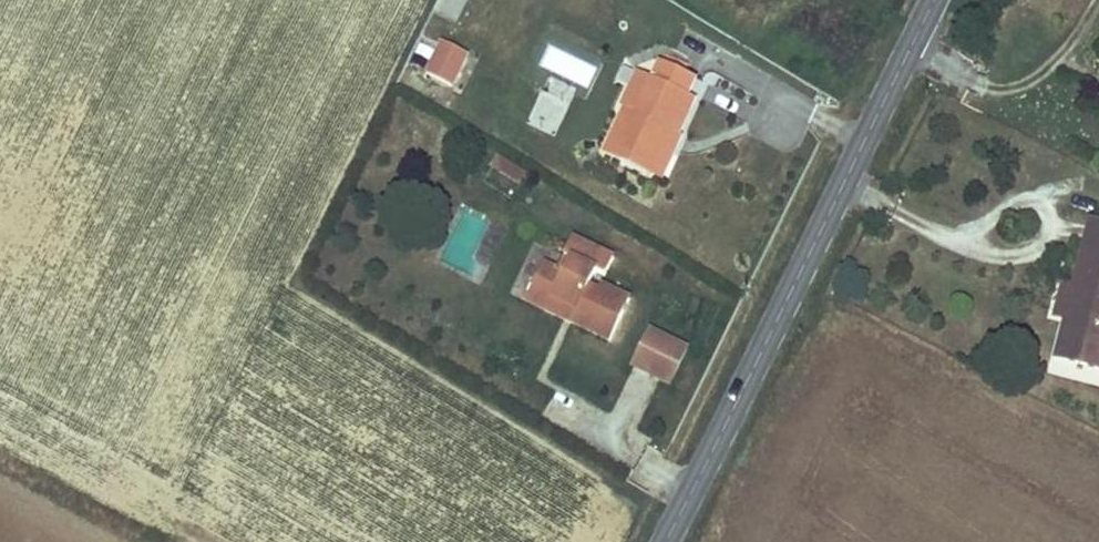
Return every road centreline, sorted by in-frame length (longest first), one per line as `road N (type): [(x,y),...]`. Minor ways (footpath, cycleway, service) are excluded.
road 1 (secondary): [(937,0),(666,541)]

